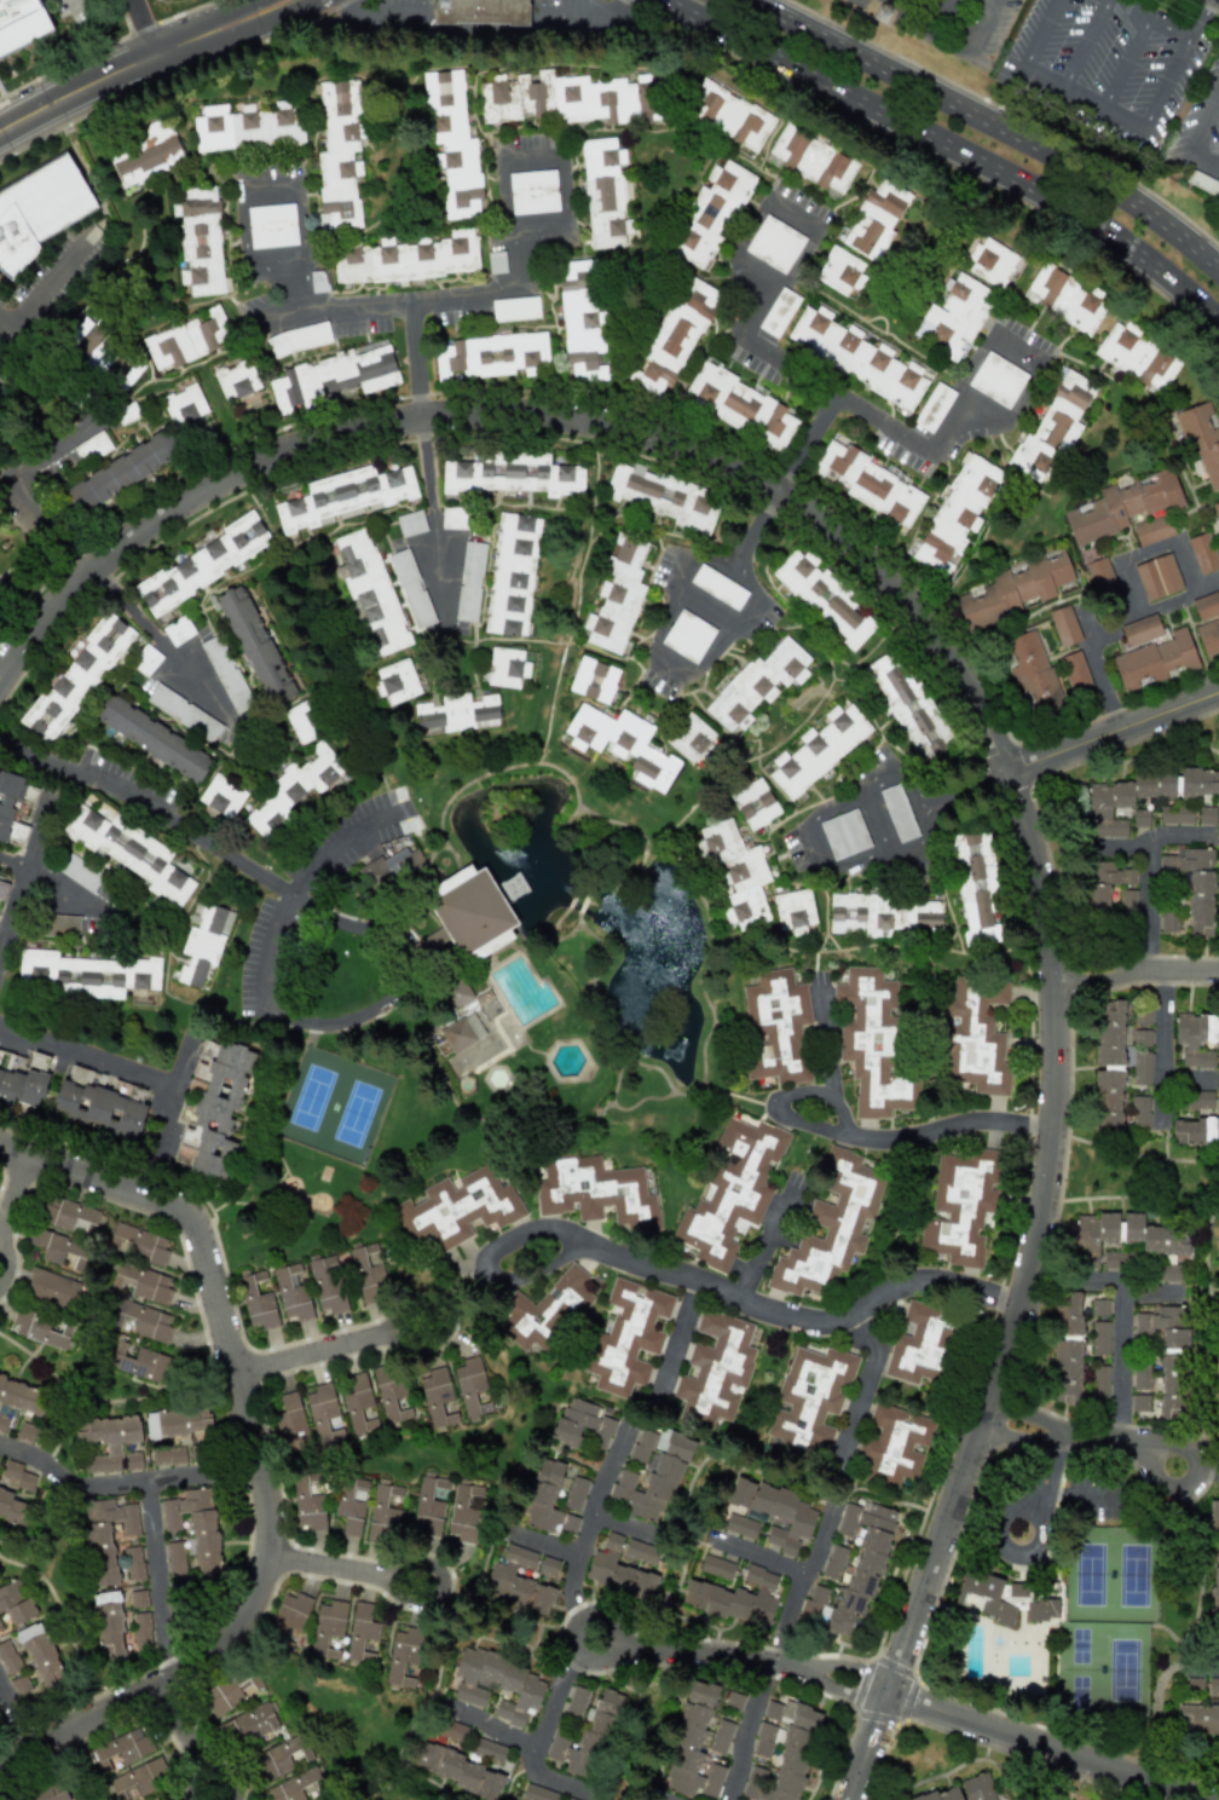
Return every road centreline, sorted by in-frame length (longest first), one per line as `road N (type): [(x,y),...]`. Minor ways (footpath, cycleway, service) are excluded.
road 1 (residential): [(0,674),(92,566),(192,492),(327,435),(449,412),(532,412),(625,427),(750,473),(873,561),(936,633),(994,732),(1035,856),(1052,967),(1053,1123),(1018,1316),(848,1799)]
road 2 (residential): [(0,1141),(167,1199),(190,1215),(268,1525),(253,1597),(208,1655),(0,1765)]
road 3 (residential): [(1022,1303),(947,1279),(889,1287),(820,1319),(782,1315),(695,1277),(570,1233),(543,1229),(497,1246),(486,1254),(485,1271),(502,1279),(531,1274),(579,1238)]
road 4 (primary): [(656,0),(1057,206),(1165,278),(1218,331)]
road 5 (residential): [(613,1644),(810,1667),(1192,1799)]
road 6 (primary): [(1218,269),(1064,162),(749,0)]
road 7 (residential): [(1053,1123),(861,1137),(844,1133),(833,1130),(798,1123),(782,1117),(778,1098),(824,1092),(842,1113),(844,1133)]
road 8 (tertiary): [(291,0),(0,131)]
road 9 (residential): [(0,1441),(99,1483),(255,1455)]
road 10 (tertiary): [(1011,772),(1218,690)]
road 11 (residential): [(174,1678),(145,1478)]
road 12 (residential): [(235,1374),(427,1323)]
road 13 (residential): [(983,1417),(1046,1435),(1123,1443),(1173,1465)]
road 14 (residential): [(1052,967),(1218,970)]
road 15 (residential): [(266,1556),(426,1583)]
road 16 (residential): [(613,1644),(612,1627),(600,1616),(573,1629),(573,1645),(585,1656),(602,1656),(613,1644)]
road 17 (residential): [(217,1799),(161,1685)]

